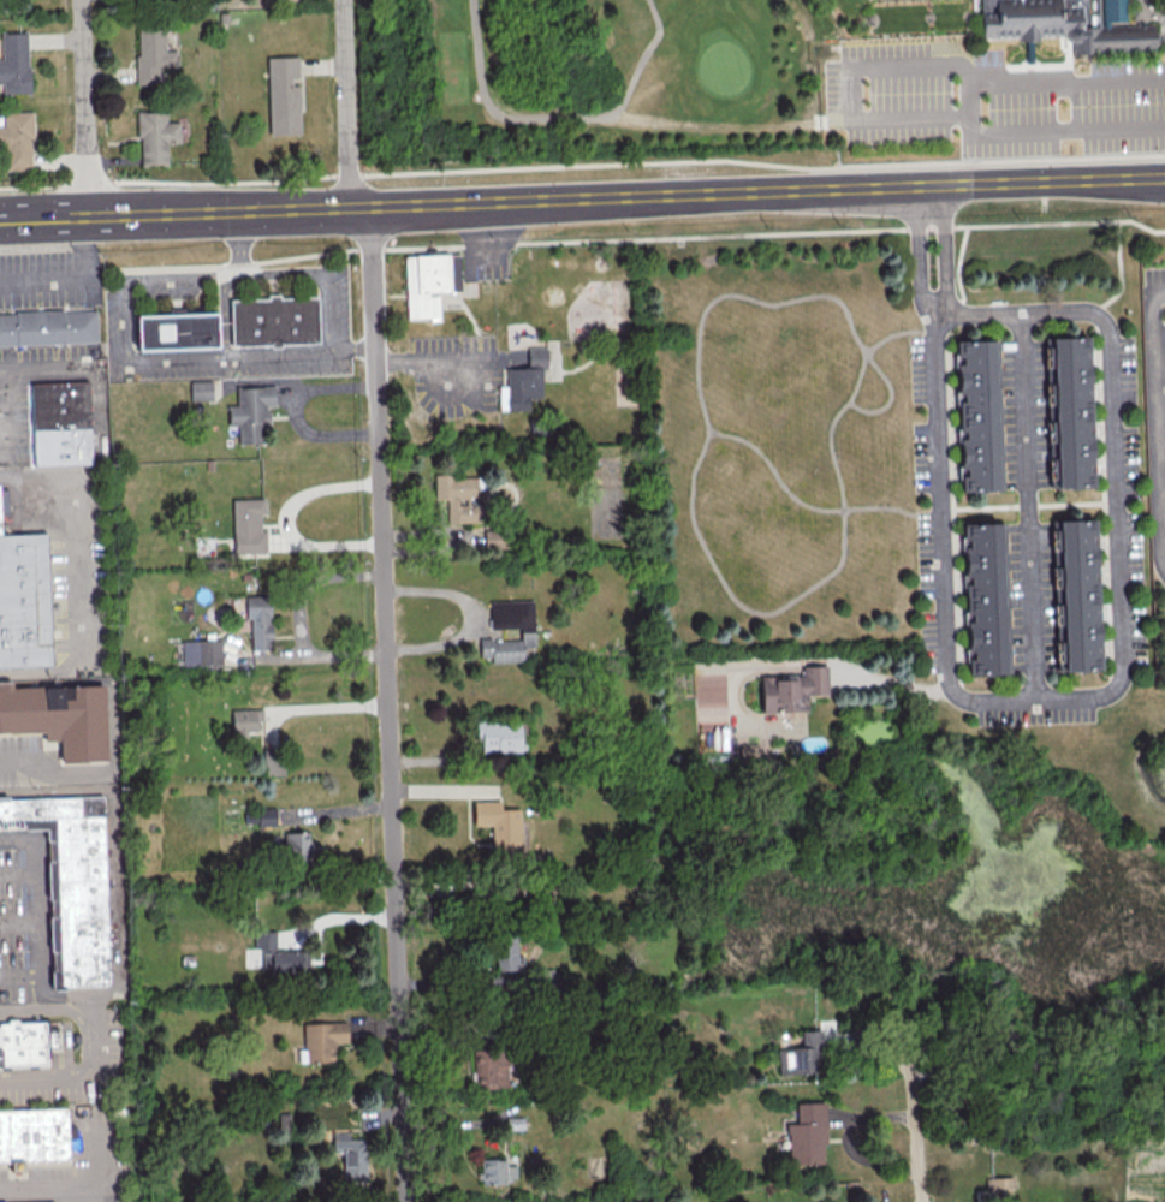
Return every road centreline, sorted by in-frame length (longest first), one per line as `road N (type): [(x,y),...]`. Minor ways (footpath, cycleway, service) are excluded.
road 1 (residential): [(405,1201),(372,206)]
road 2 (tertiary): [(1164,178),(351,207)]
road 3 (residential): [(1030,704),(1099,702),(1123,673),(1108,327),(1084,309),(933,316)]
road 4 (residential): [(927,185),(943,659),(959,697),(1030,704)]
road 5 (tertiary): [(237,210),(1,218)]
road 6 (residential): [(88,215),(81,0)]
road 7 (residential): [(351,207),(345,0)]
road 8 (residential): [(922,1201),(914,1071)]

